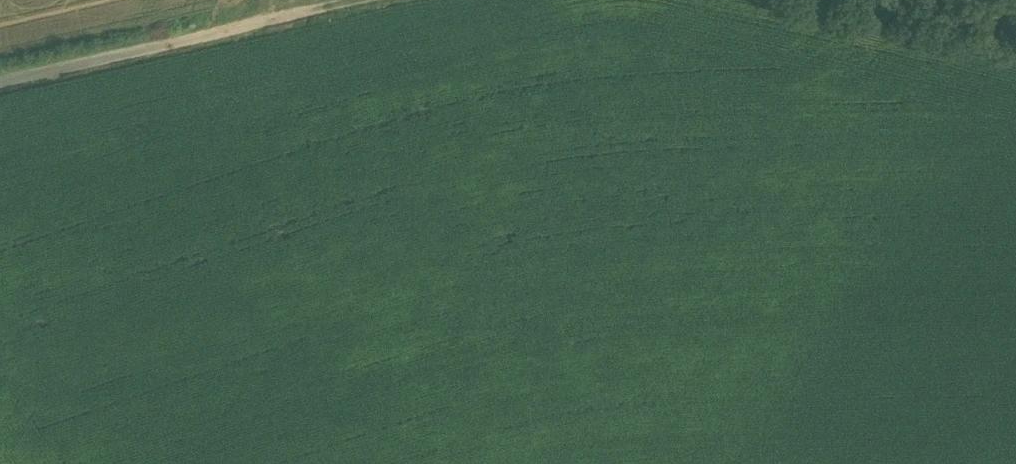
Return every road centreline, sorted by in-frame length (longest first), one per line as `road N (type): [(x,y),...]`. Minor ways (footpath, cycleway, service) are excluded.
road 1 (track): [(0,84),(365,0)]

